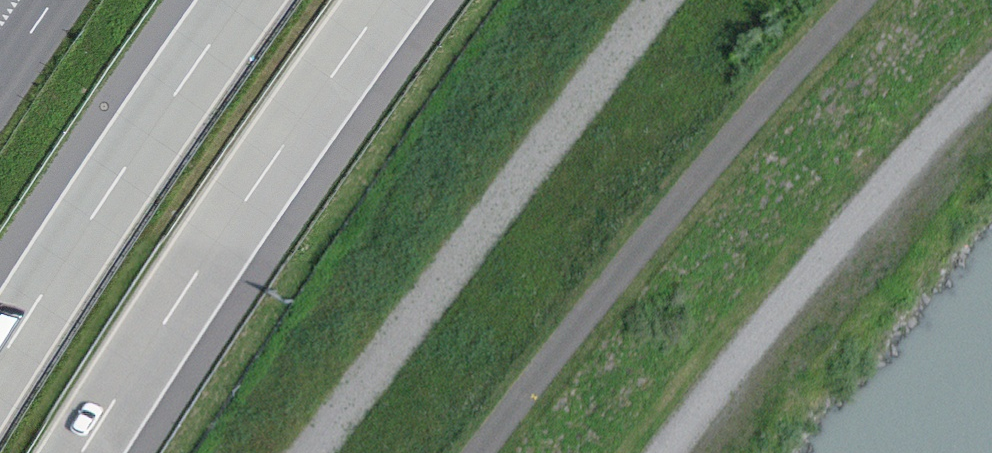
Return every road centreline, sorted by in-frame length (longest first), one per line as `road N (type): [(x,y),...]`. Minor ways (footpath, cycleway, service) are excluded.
road 1 (track): [(862,0),(490,452)]
road 2 (track): [(652,0),(318,452)]
road 3 (motorway): [(82,452),(388,0)]
road 4 (track): [(677,452),(991,85)]
road 5 (motorway): [(240,0),(0,365)]

